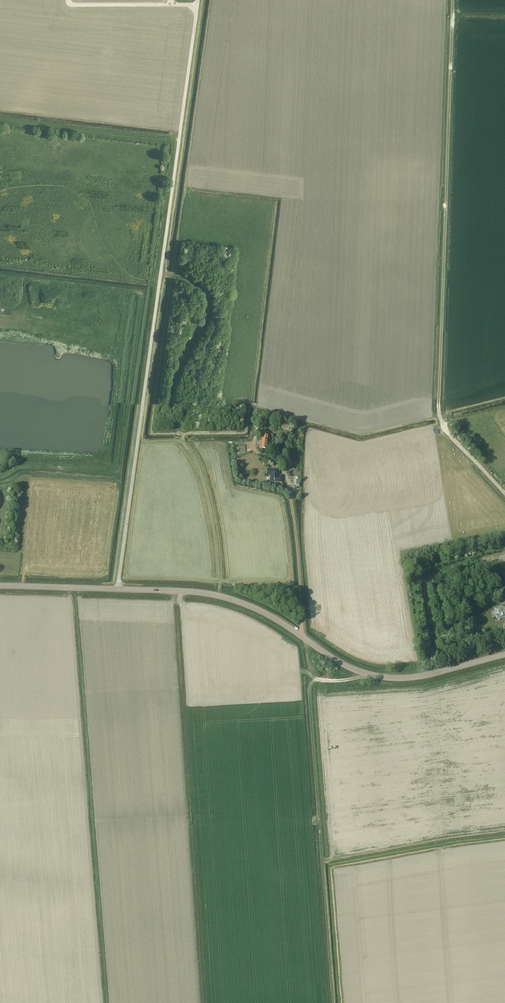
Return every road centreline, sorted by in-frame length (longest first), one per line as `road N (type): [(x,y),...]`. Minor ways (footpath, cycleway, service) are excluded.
road 1 (tertiary): [(504,654),(384,677),(345,665),(226,598),(0,585)]
road 2 (track): [(160,274),(198,282),(210,300),(175,375),(171,407),(205,486),(217,596)]
road 3 (track): [(333,1002),(312,679)]
road 4 (track): [(0,120),(179,140)]

